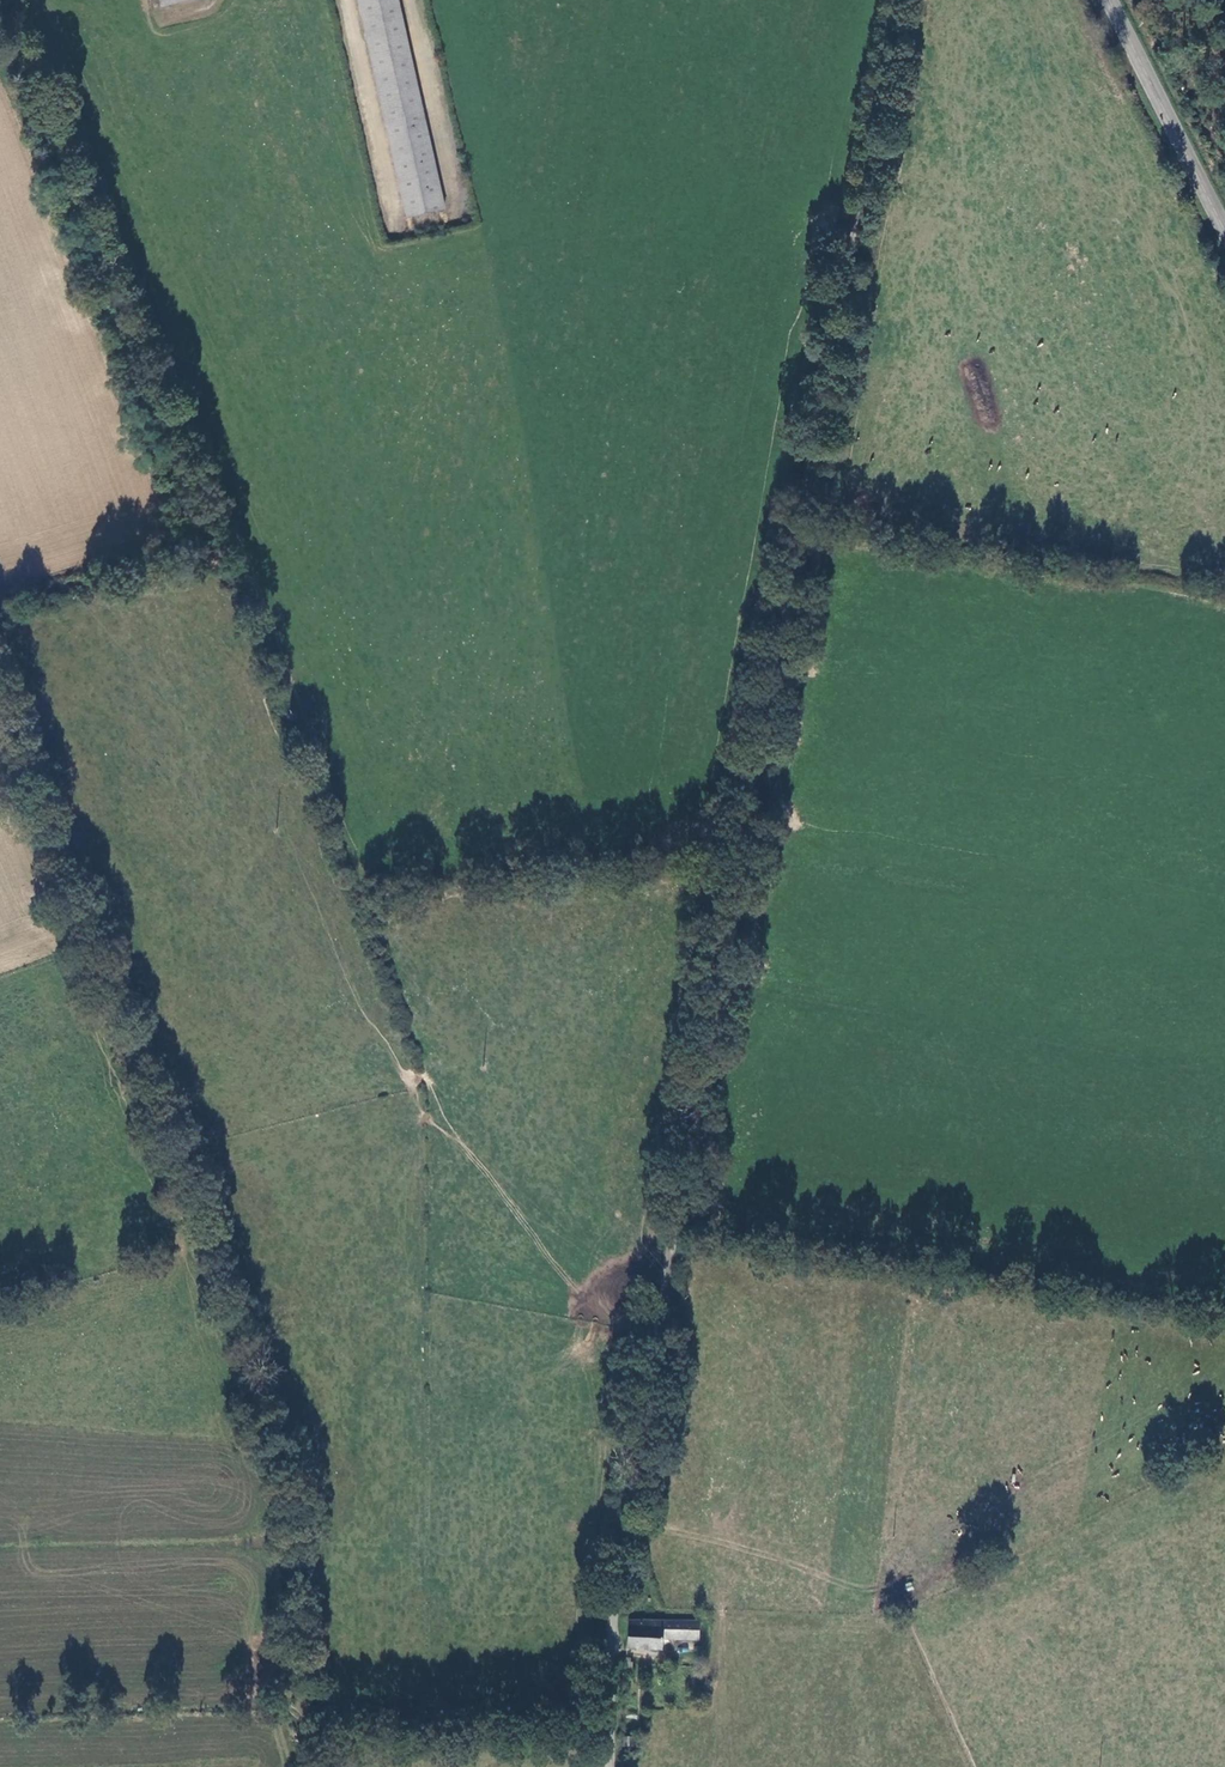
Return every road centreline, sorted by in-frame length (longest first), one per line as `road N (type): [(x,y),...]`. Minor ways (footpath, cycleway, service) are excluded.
road 1 (track): [(606,1766),(608,1633),(892,0)]
road 2 (track): [(1,0),(104,264),(191,522)]
road 3 (tertiary): [(1104,0),(1224,227)]

